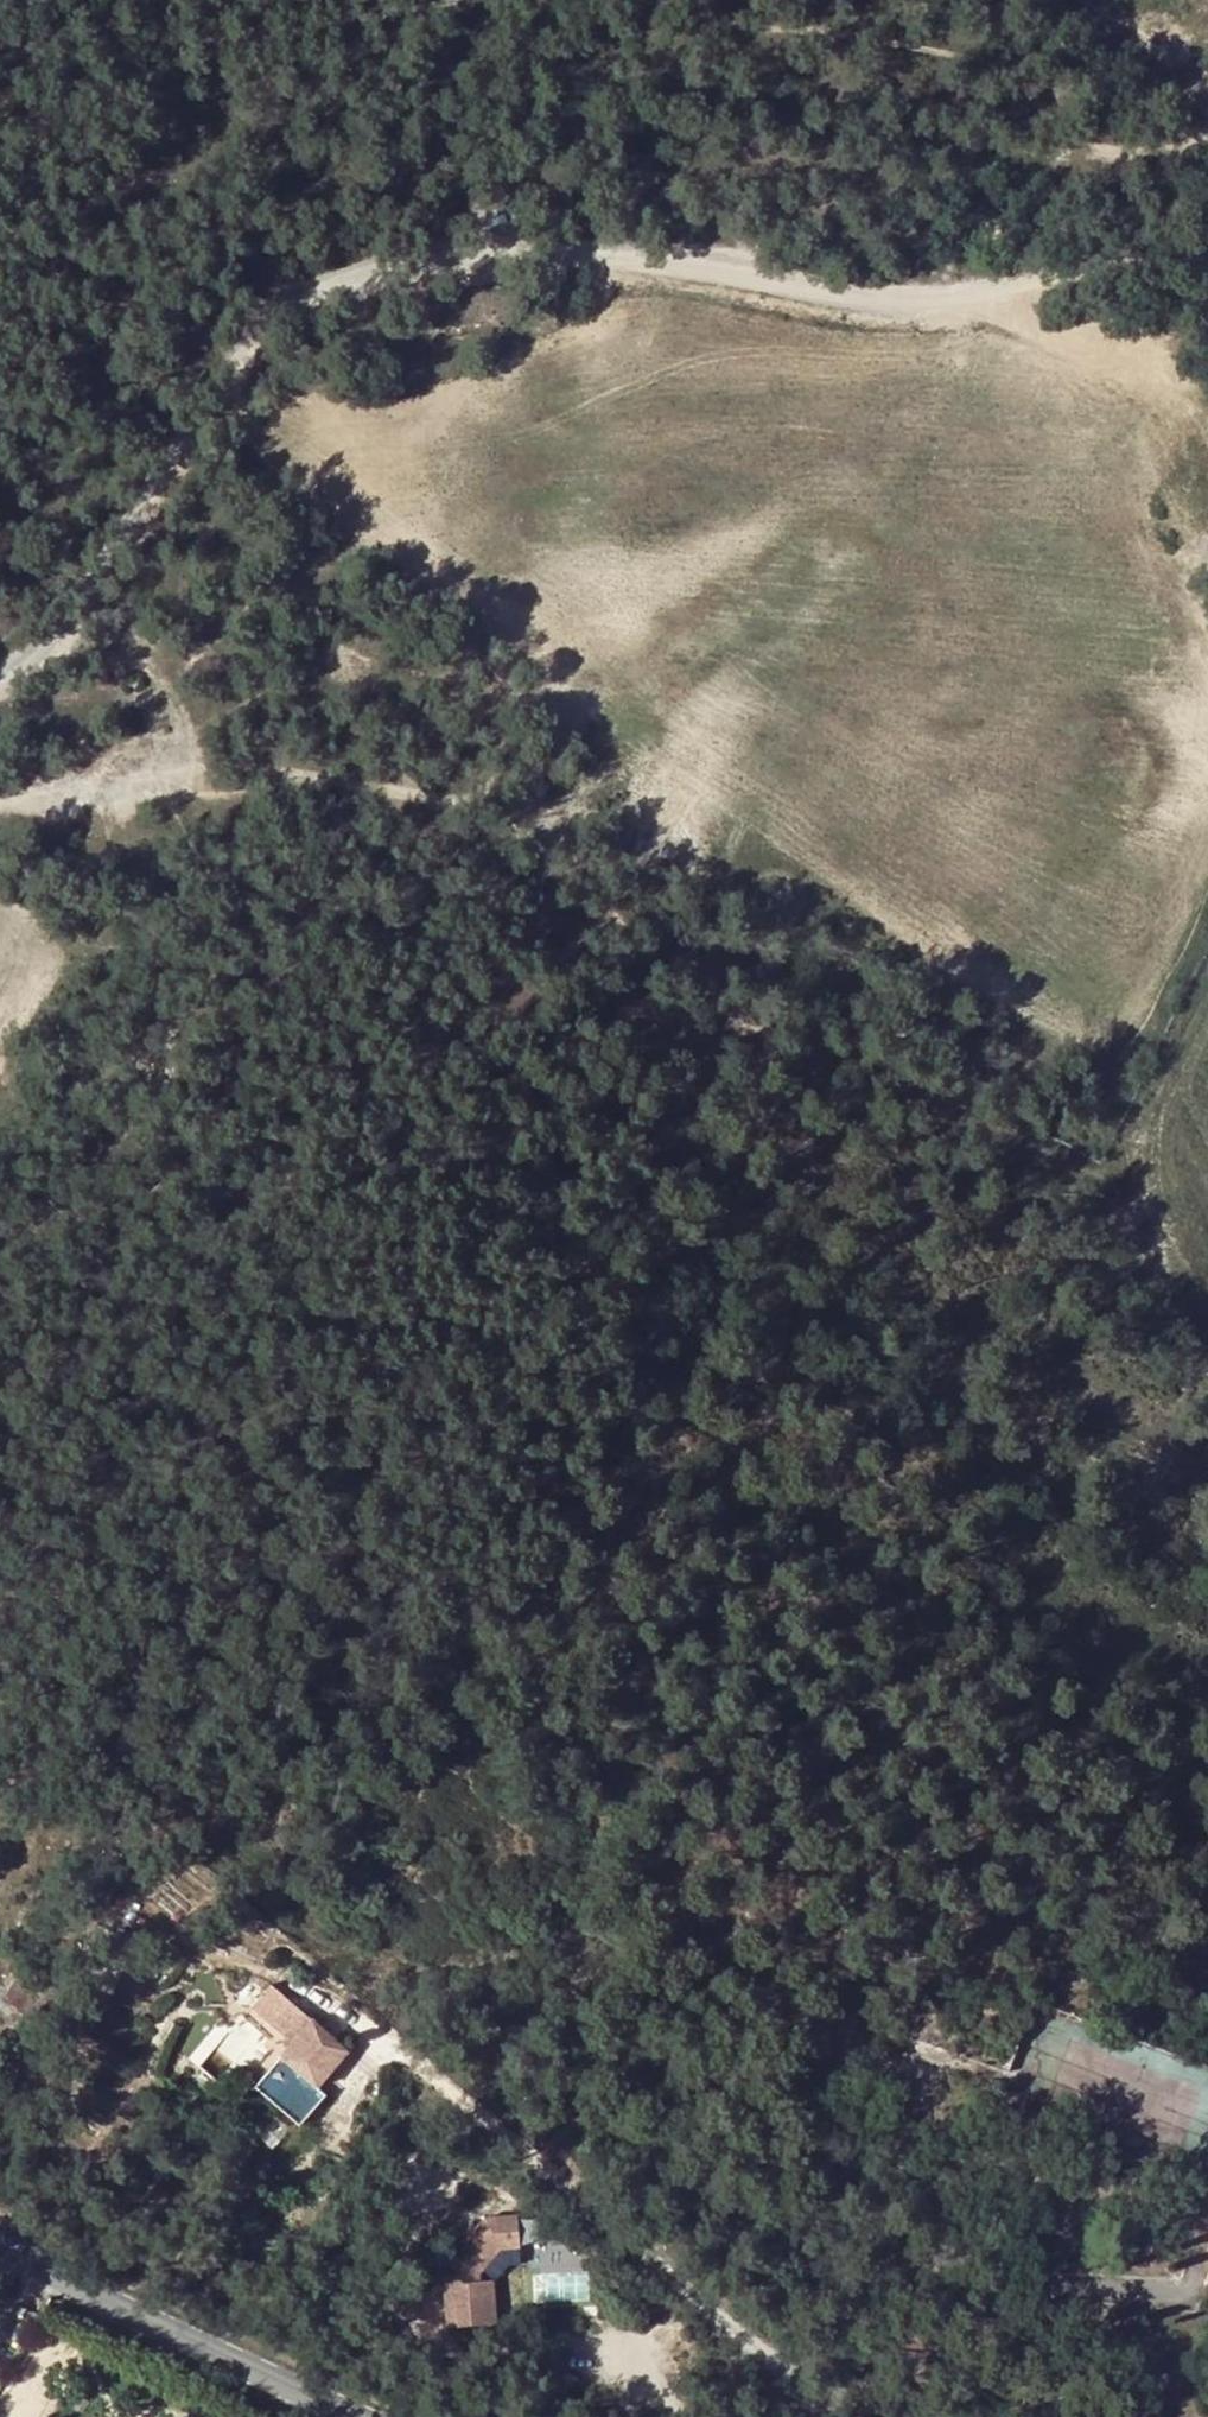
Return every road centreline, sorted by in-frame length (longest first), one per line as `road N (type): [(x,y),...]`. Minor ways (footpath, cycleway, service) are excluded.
road 1 (unclassified): [(0,679),(108,565),(234,375),(277,326),(351,282),(465,259),(591,261),(885,308),(959,306),(1207,255)]
road 2 (tertiary): [(0,2239),(219,2361),(356,2416)]

